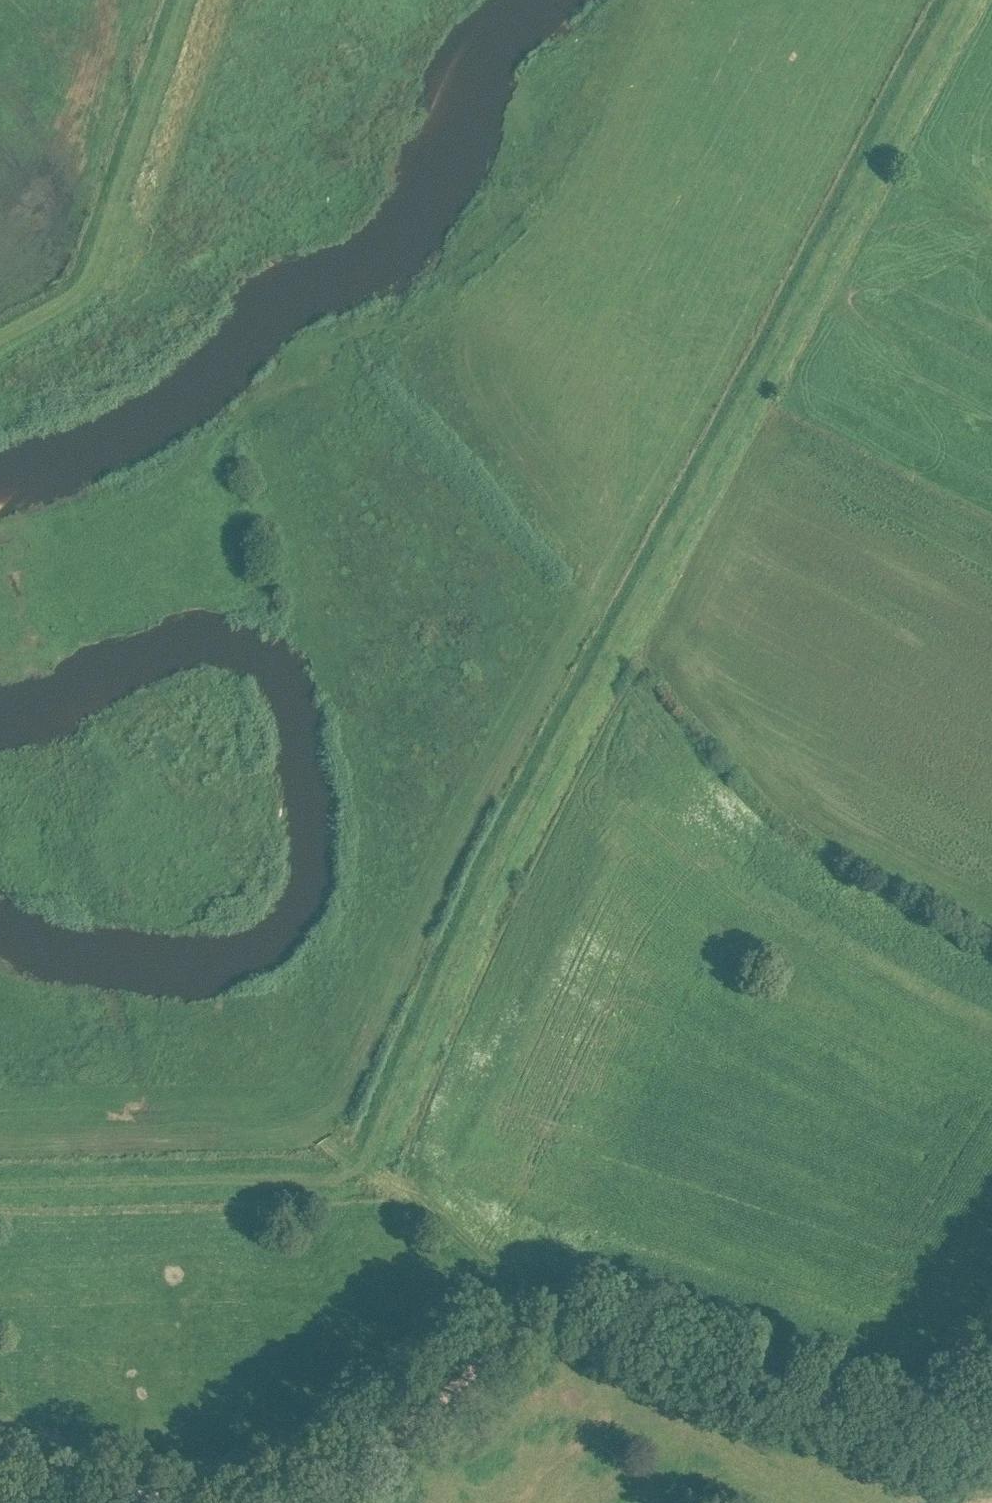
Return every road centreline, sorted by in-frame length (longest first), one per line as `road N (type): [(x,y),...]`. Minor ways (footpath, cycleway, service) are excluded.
road 1 (track): [(991,1395),(955,1444),(590,1311),(530,1320),(322,1493),(293,1502)]
road 2 (track): [(205,1502),(0,1460)]

